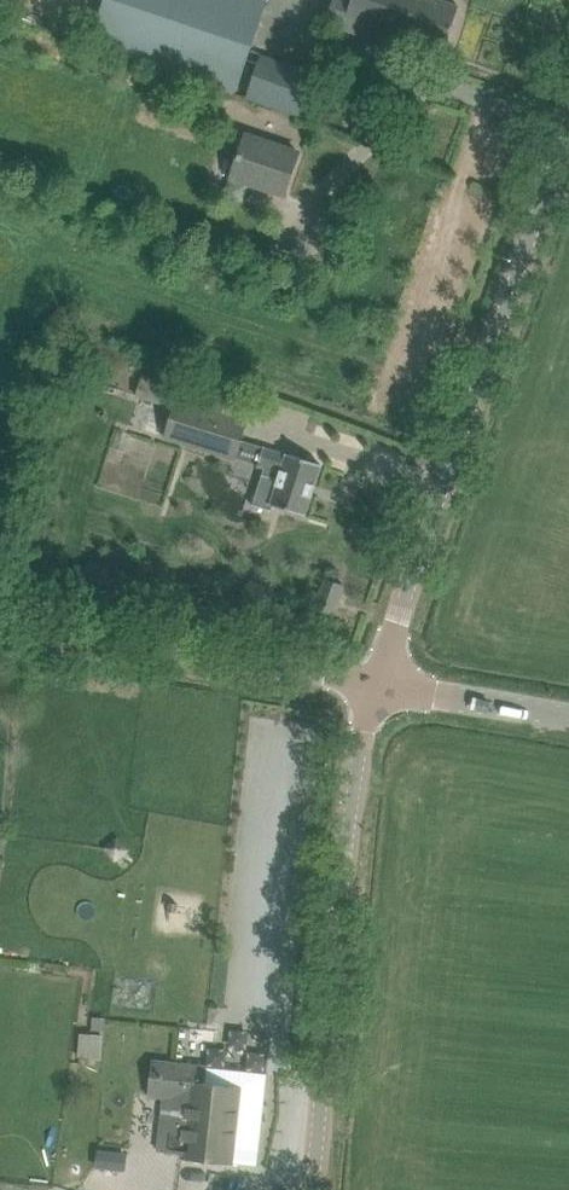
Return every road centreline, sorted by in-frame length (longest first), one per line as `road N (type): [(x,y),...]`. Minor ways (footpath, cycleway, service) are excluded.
road 1 (tertiary): [(371,685),(568,114)]
road 2 (tertiary): [(308,1189),(371,685)]
road 3 (unclassified): [(371,685),(0,626)]
road 4 (unclassified): [(568,718),(371,685)]

